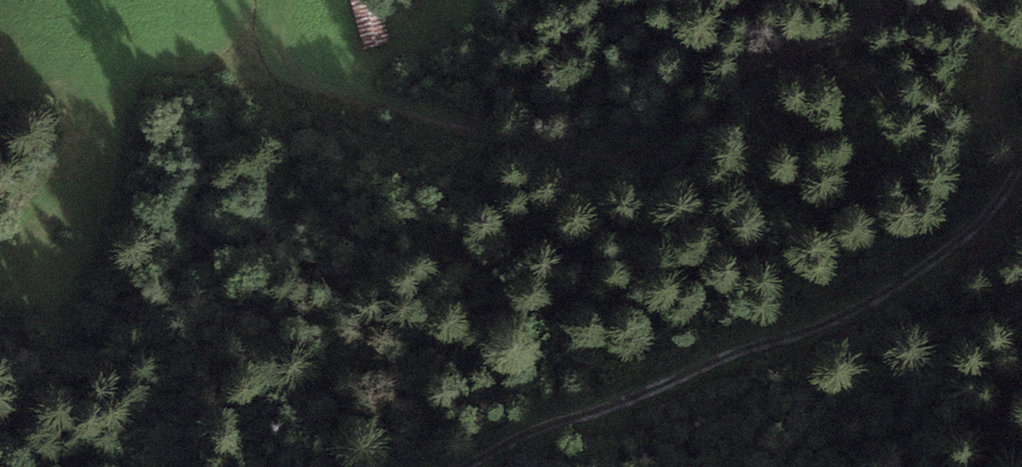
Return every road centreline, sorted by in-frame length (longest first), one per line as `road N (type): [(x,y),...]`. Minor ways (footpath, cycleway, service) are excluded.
road 1 (track): [(262,0),(279,52),(300,72),(580,155),(626,161),(661,146),(832,14),(903,0)]
road 2 (track): [(429,466),(545,439),(957,249),(1021,173)]
road 3 (track): [(922,0),(962,5),(978,33),(993,207)]

